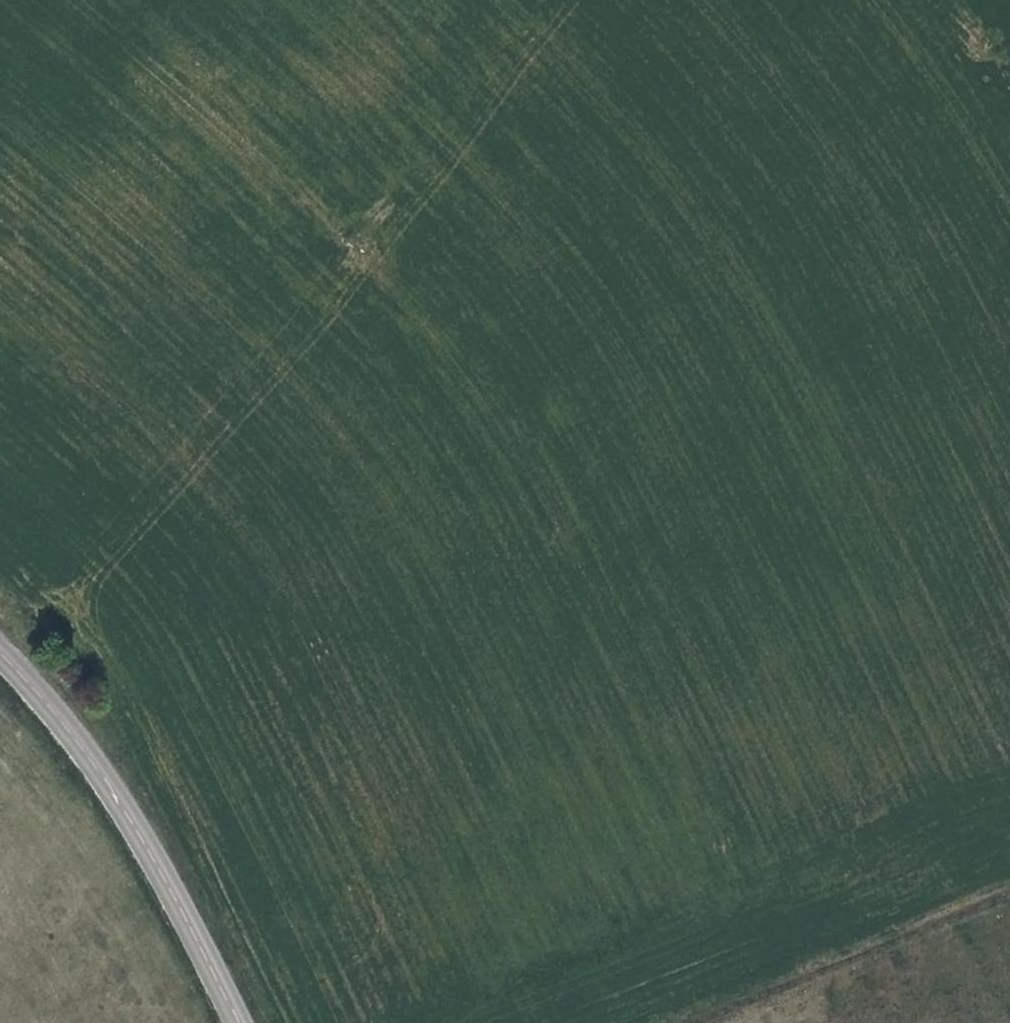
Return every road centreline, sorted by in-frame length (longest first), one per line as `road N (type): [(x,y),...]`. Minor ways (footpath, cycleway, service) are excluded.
road 1 (tertiary): [(239,1022),(105,780),(0,653)]

